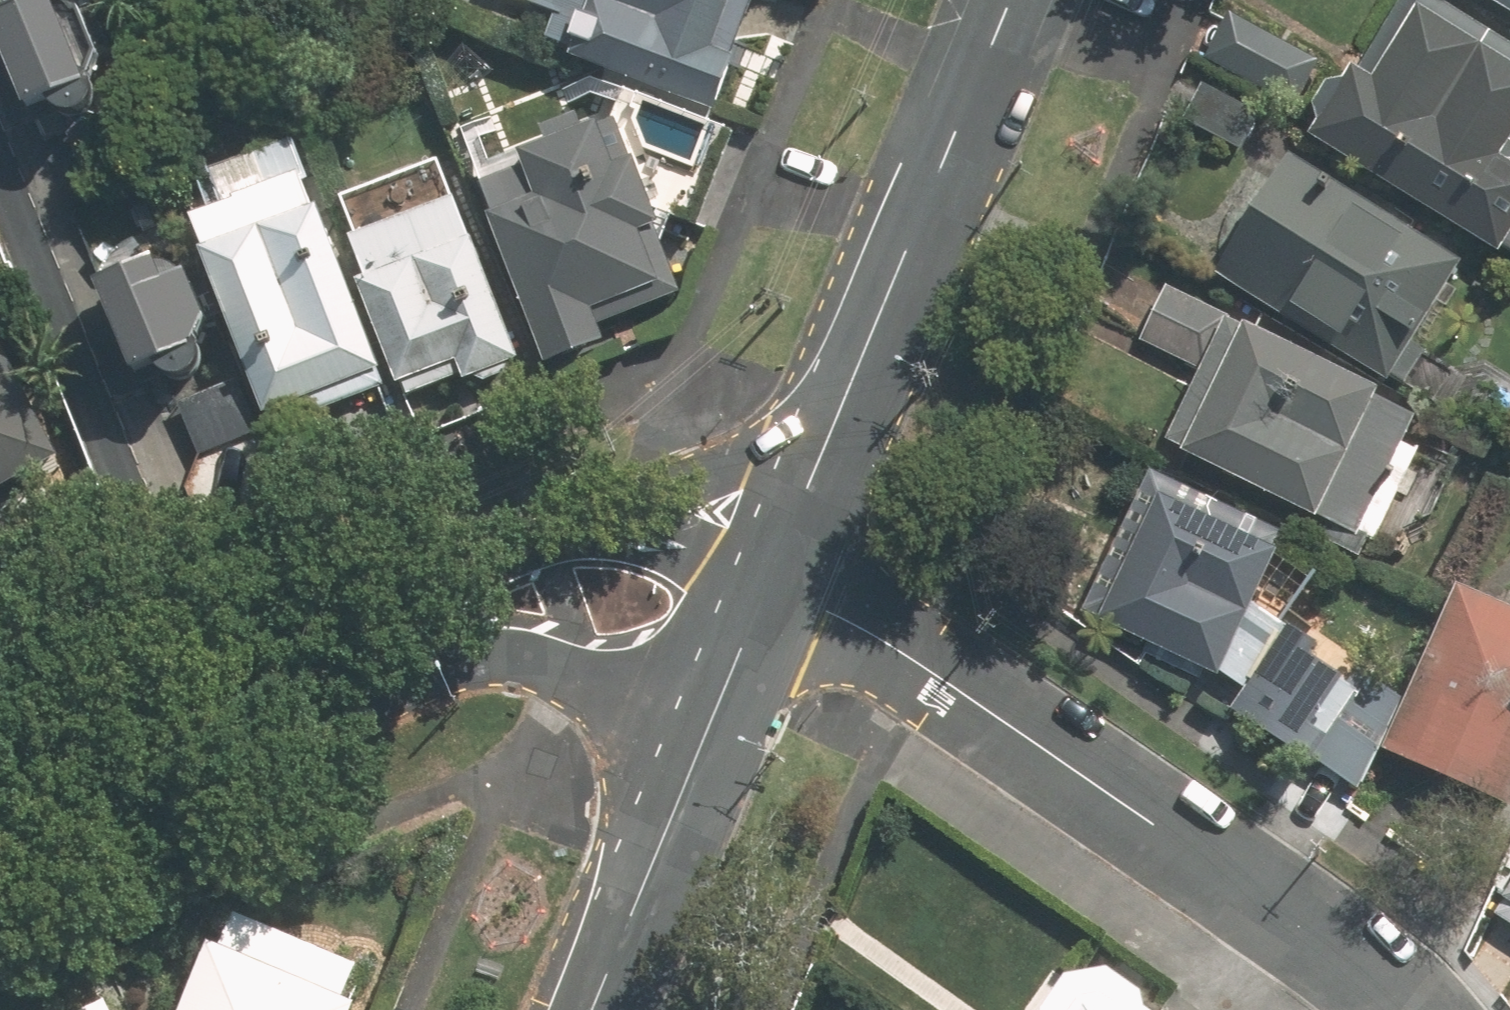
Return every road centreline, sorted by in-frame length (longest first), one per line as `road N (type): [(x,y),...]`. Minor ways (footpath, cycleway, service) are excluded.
road 1 (residential): [(767,589),(913,657),(1279,903),(1411,1009)]
road 2 (tertiary): [(1007,0),(834,419)]
road 3 (tertiary): [(707,725),(538,650),(482,639),(416,639),(326,652)]
road 4 (tertiary): [(0,791),(326,652)]
road 5 (residential): [(707,725),(589,1009)]
road 6 (tertiary): [(326,652),(500,577),(563,555),(611,549)]
road 7 (tertiary): [(611,549),(834,419)]
road 8 (tertiary): [(834,419),(767,589)]
road 9 (tertiary): [(611,549),(699,565),(767,589)]
road 10 (tertiary): [(767,589),(707,725)]

